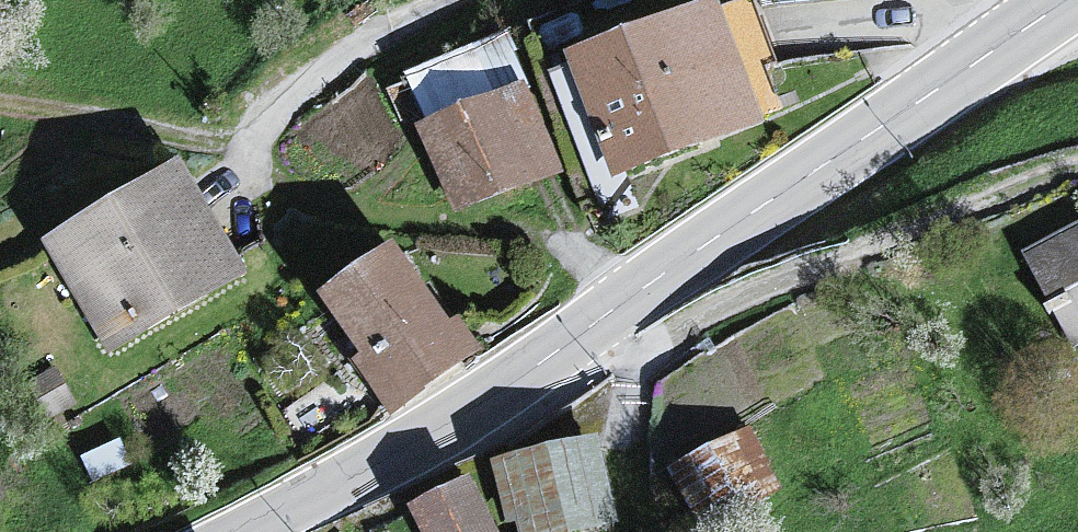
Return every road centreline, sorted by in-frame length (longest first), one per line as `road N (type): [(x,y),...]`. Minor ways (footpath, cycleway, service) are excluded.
road 1 (tertiary): [(1068,0),(455,420),(251,531)]
road 2 (track): [(638,372),(710,327),(1077,192)]

